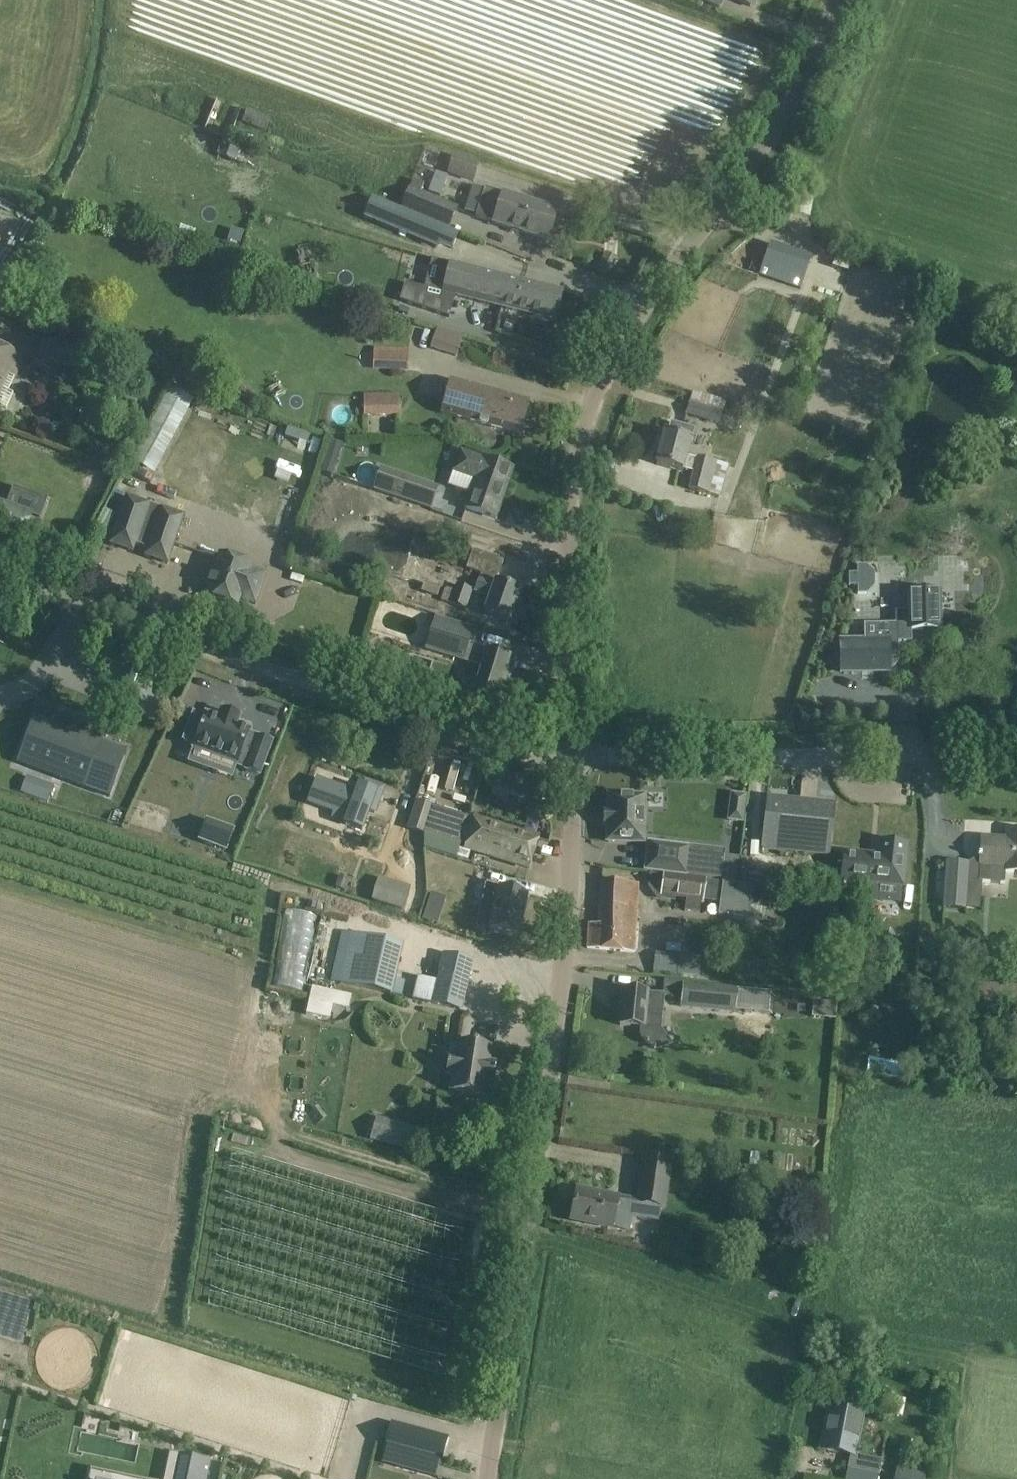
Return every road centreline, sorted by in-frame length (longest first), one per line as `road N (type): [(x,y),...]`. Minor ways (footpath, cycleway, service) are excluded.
road 1 (unclassified): [(570,758),(566,518),(593,399),(631,325),(782,115),(839,0)]
road 2 (residential): [(490,1478),(553,1069),(570,758)]
road 3 (unclassified): [(570,758),(537,755),(0,564)]
road 4 (unclassified): [(570,758),(1016,750)]

